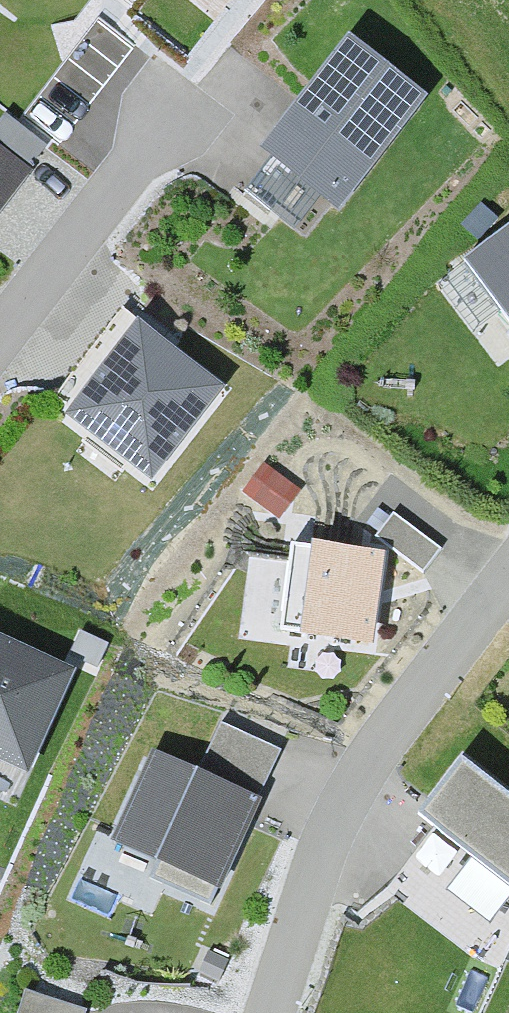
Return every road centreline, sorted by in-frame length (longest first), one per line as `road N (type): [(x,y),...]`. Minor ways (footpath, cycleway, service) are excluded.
road 1 (residential): [(272,1012),(322,854),(403,721),(508,585)]
road 2 (residential): [(0,342),(174,130)]

